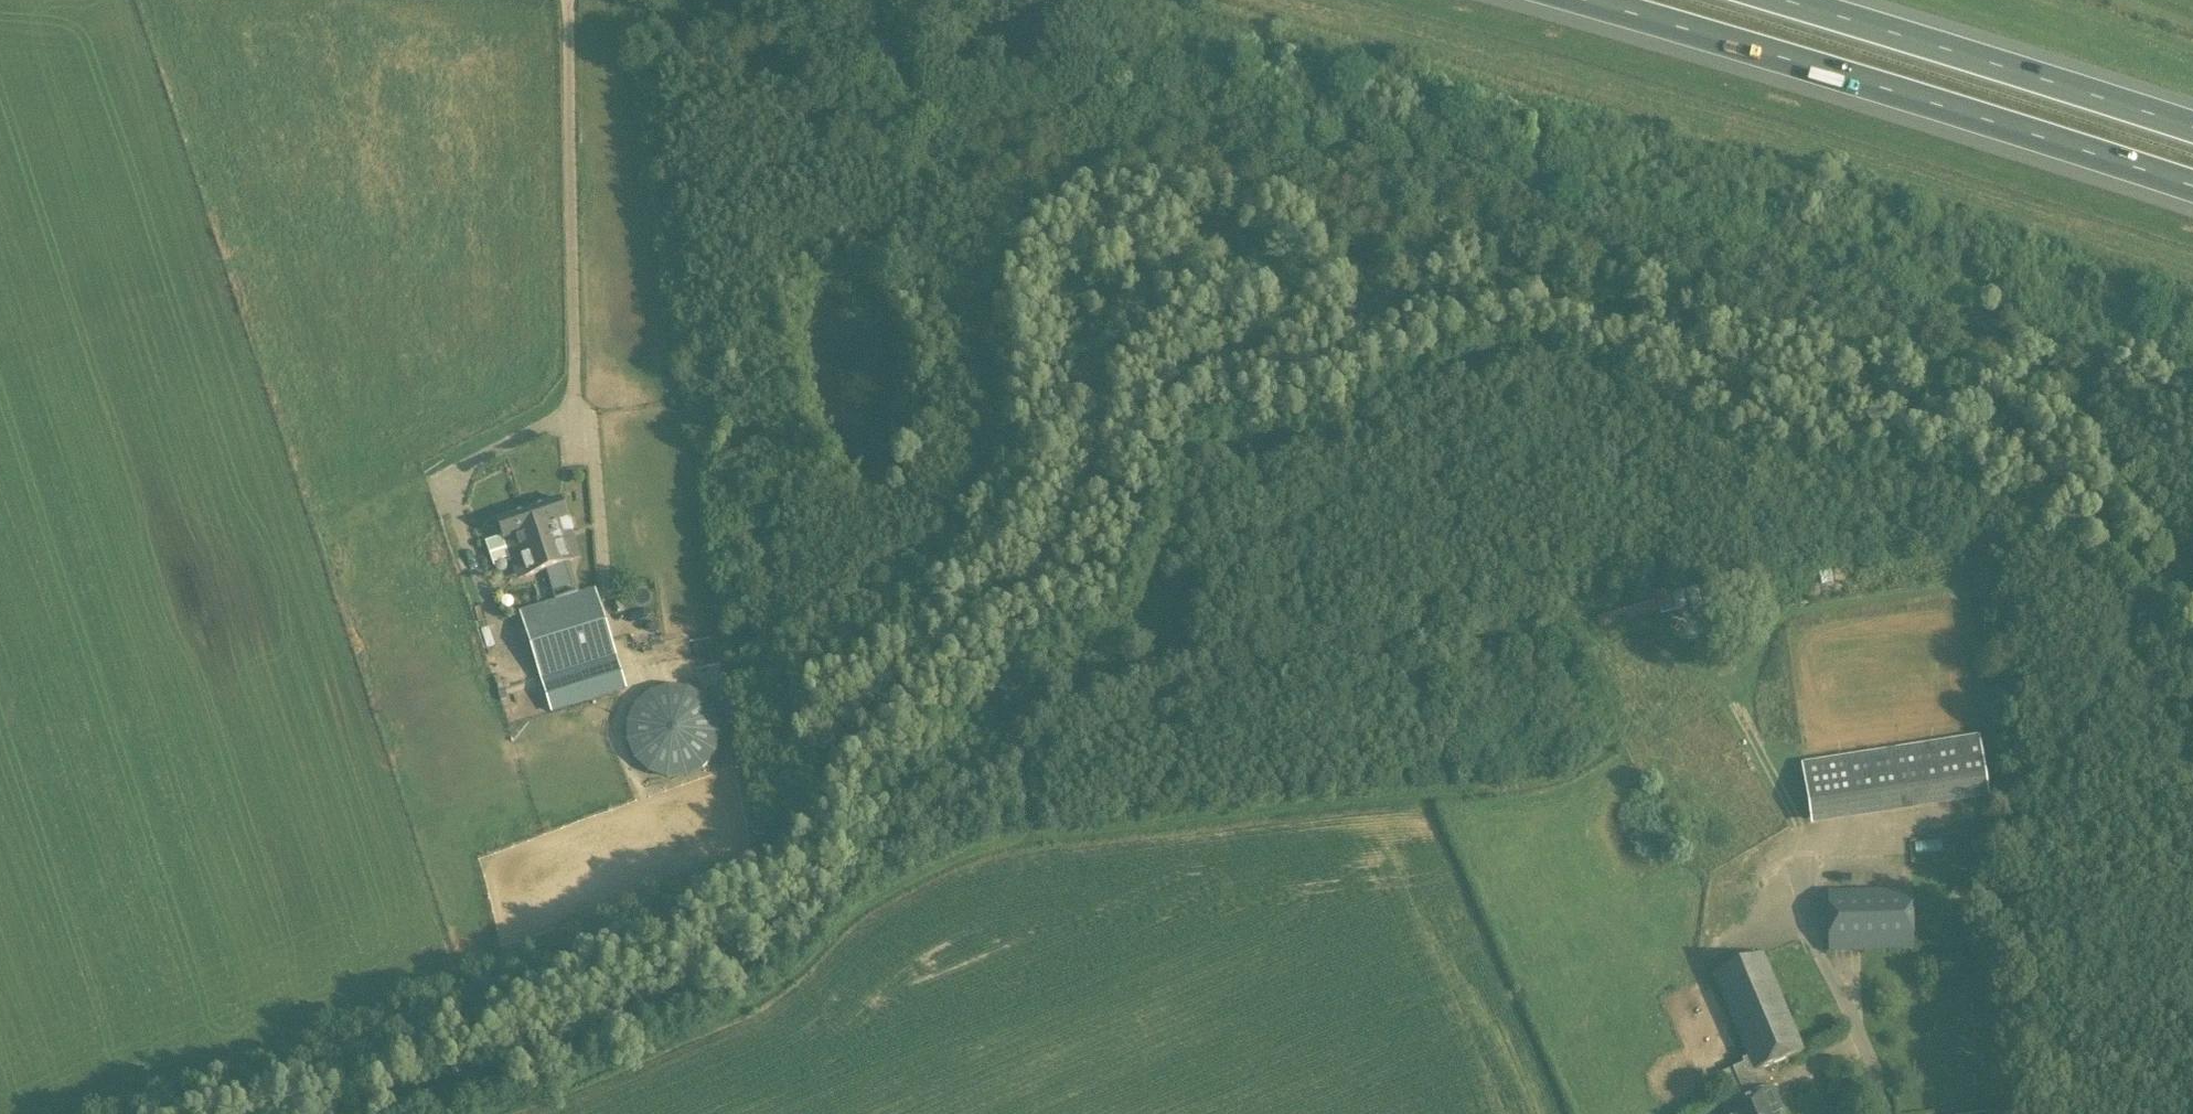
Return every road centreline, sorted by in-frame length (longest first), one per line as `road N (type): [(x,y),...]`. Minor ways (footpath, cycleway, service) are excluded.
road 1 (motorway): [(1576,0),(2192,189)]
road 2 (motorway): [(2192,128),(1785,0)]
road 3 (track): [(569,0),(582,394)]

